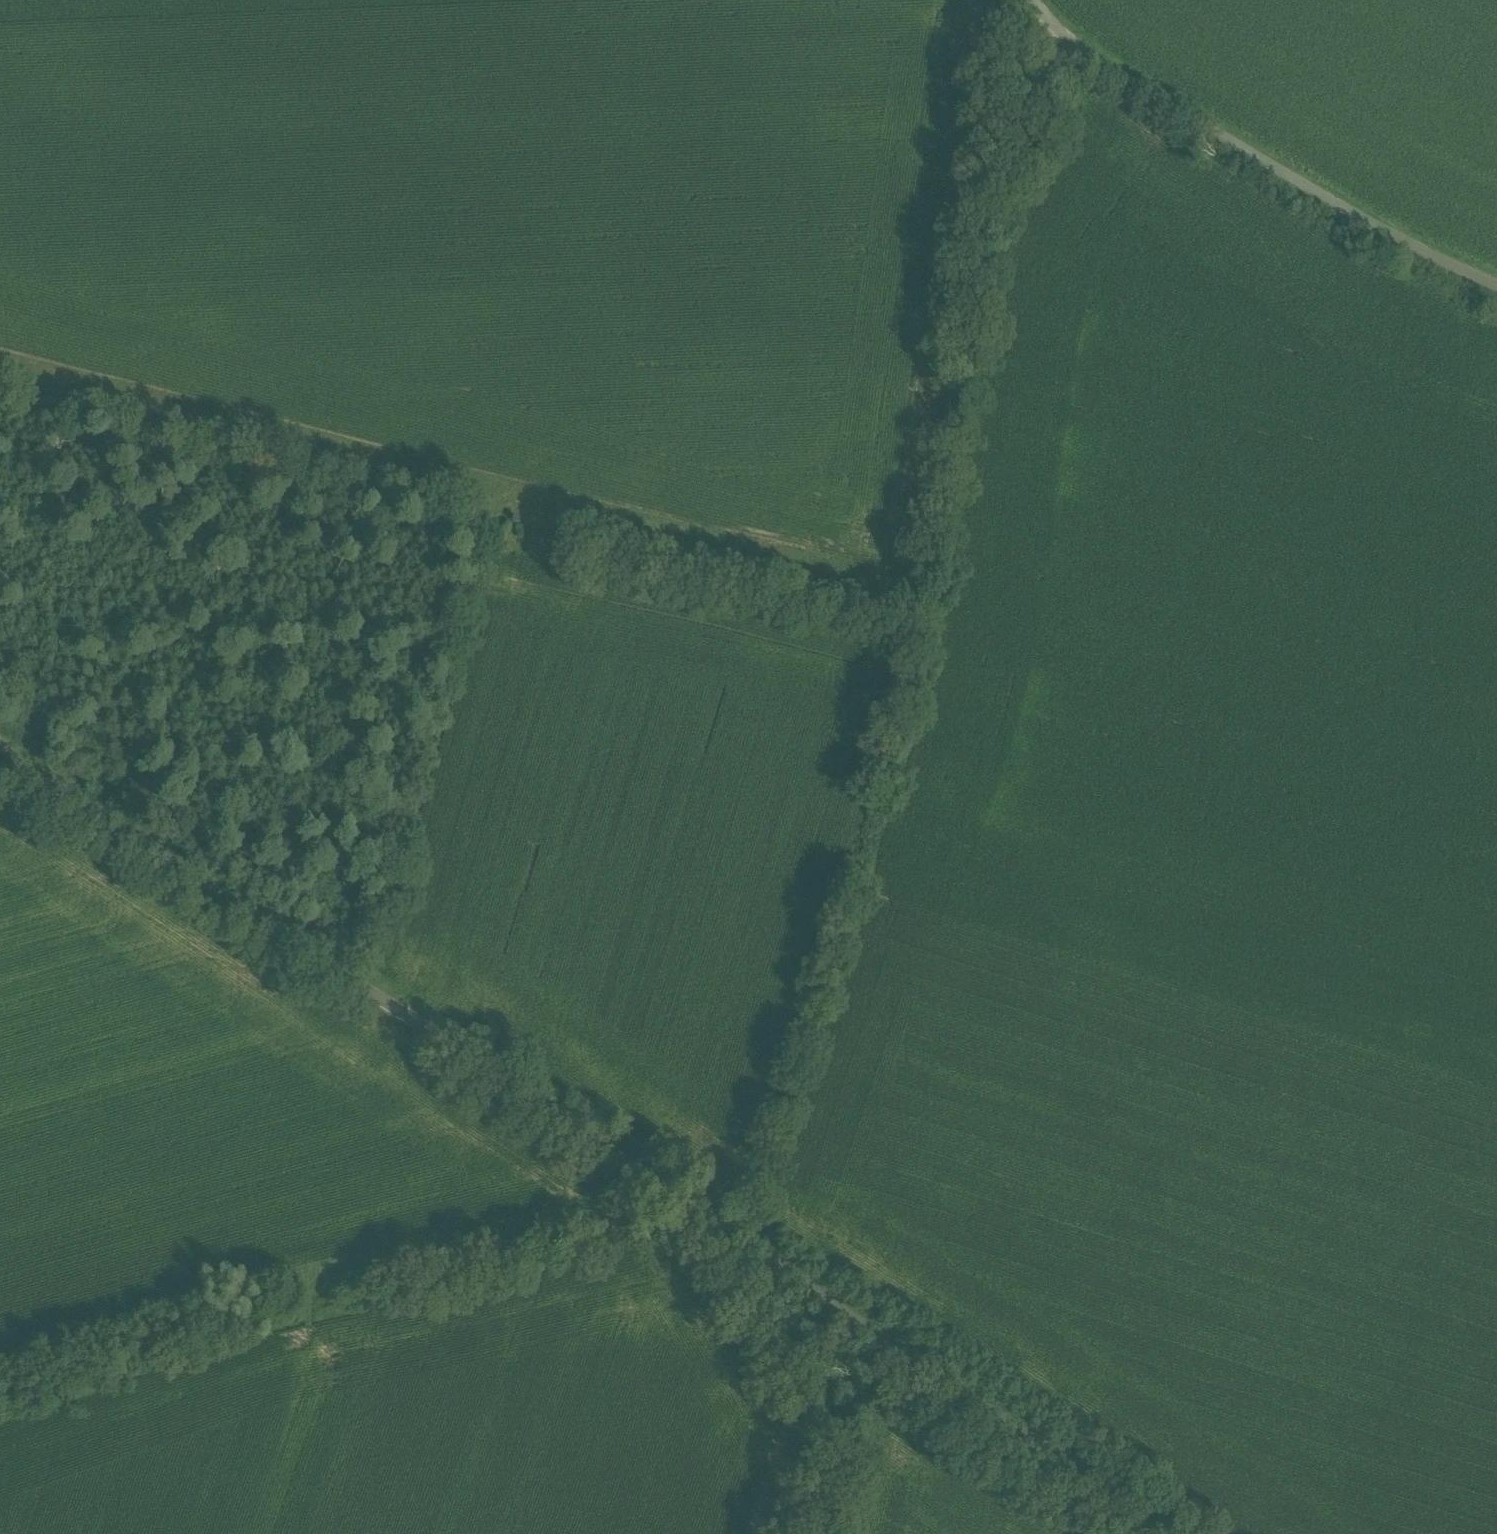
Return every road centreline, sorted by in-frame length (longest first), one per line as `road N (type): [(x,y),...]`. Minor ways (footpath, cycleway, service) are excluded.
road 1 (residential): [(1160,1533),(0,743)]
road 2 (residential): [(1496,293),(1055,36),(1027,0)]

